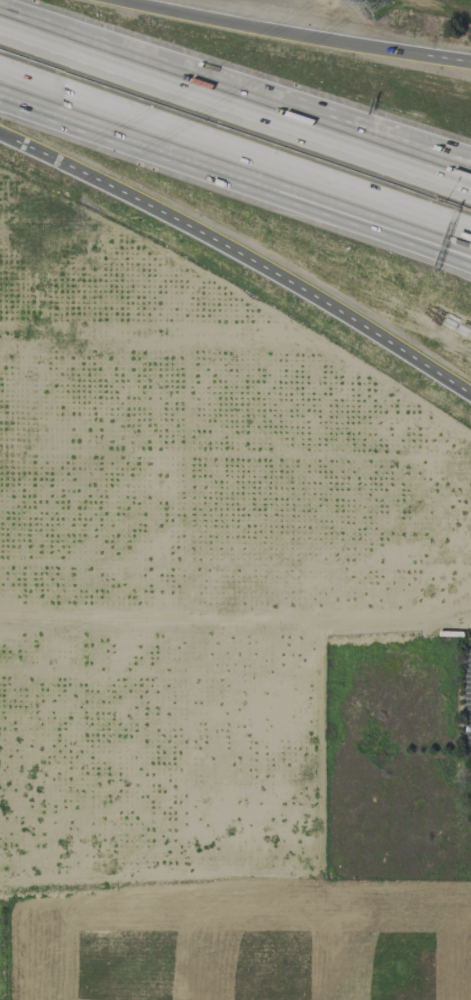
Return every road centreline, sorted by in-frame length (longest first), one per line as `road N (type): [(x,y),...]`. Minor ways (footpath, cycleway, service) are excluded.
road 1 (motorway): [(0,134),(226,244),(470,397)]
road 2 (motorway): [(470,182),(0,22)]
road 3 (motorway): [(0,81),(343,198)]
road 4 (motorway): [(470,60),(133,0)]
road 5 (motorway): [(343,198),(470,256)]
road 6 (motorway): [(343,198),(470,242)]
road 7 (motorway): [(470,165),(346,139)]

